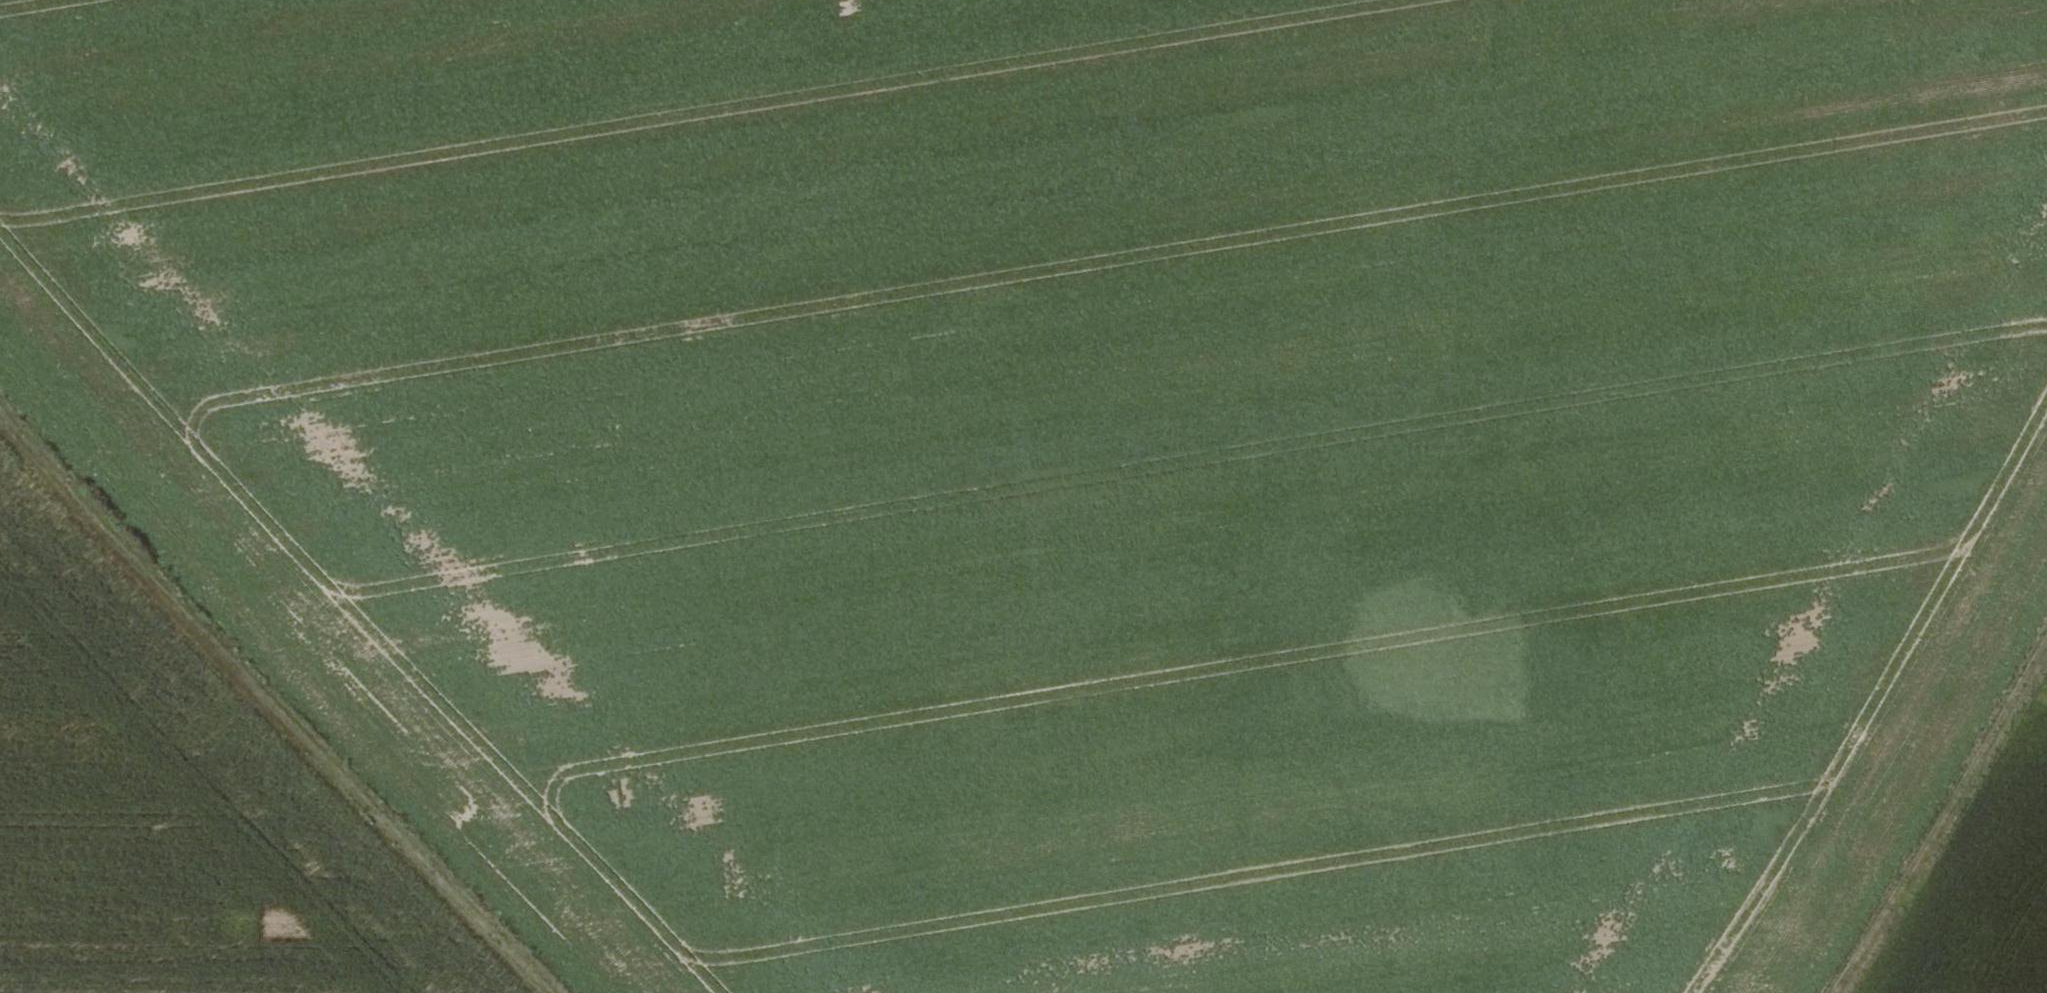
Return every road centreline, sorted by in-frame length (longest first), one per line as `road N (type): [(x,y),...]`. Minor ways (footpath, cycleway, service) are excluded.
road 1 (track): [(551,992),(0,414)]
road 2 (track): [(1831,992),(2046,644)]

